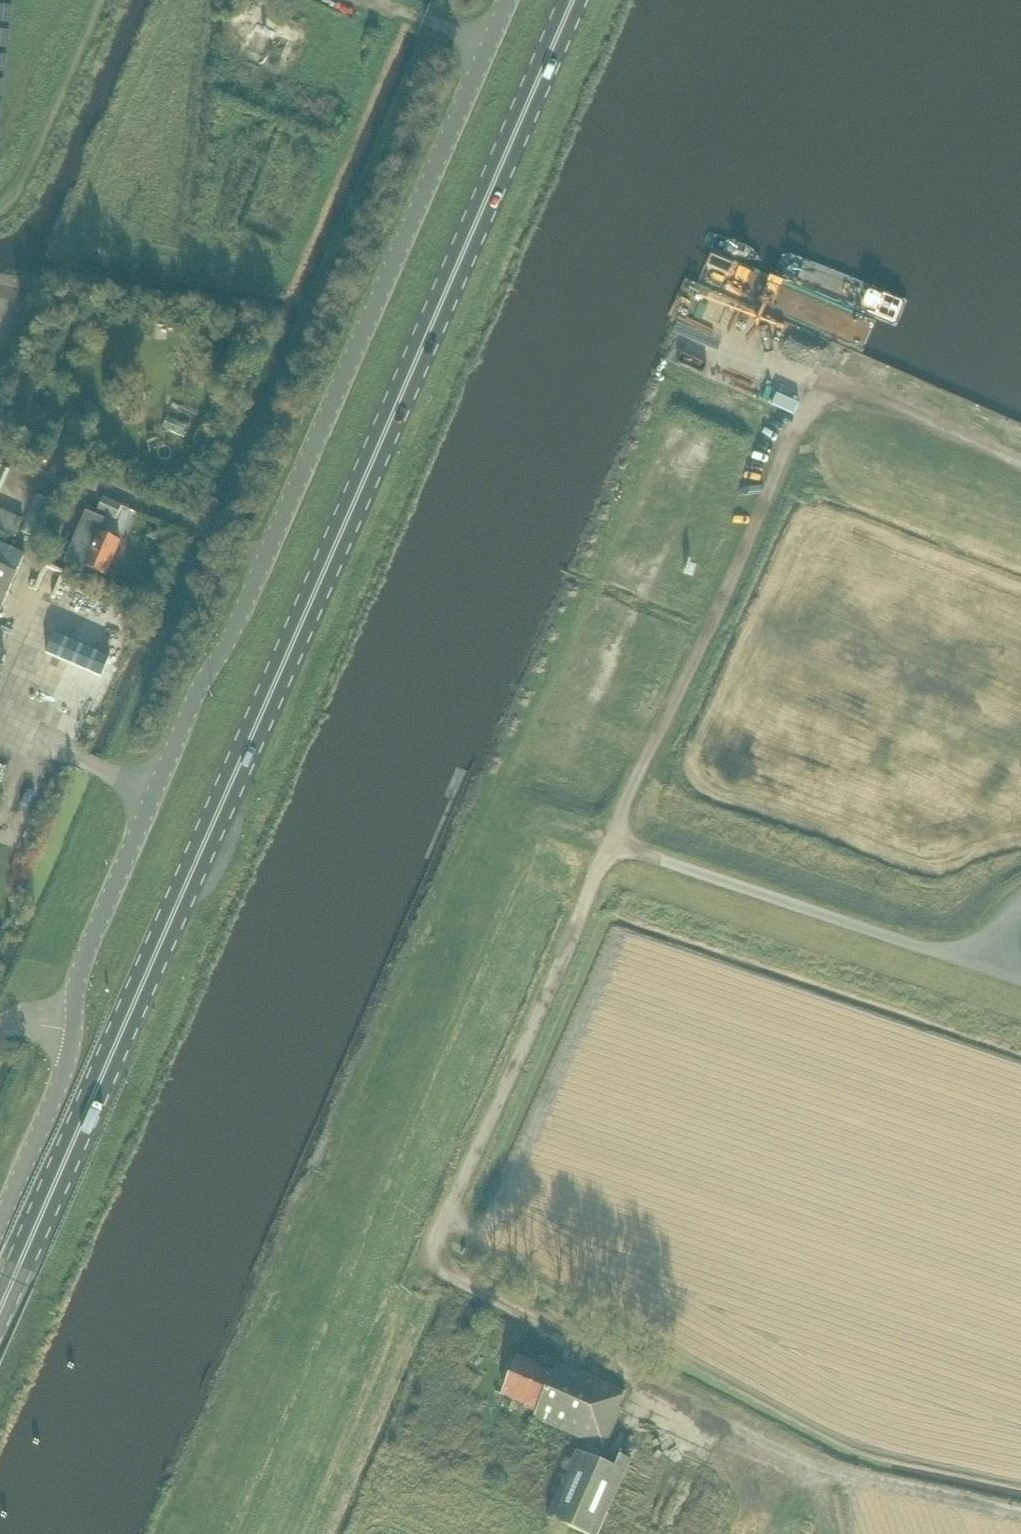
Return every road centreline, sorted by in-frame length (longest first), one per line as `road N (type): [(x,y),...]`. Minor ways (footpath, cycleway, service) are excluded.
road 1 (primary): [(0,1314),(574,0)]
road 2 (unclassified): [(0,1225),(63,1077),(88,948),(237,629),(511,0)]
road 3 (track): [(1020,463),(857,391),(815,397),(612,841)]
road 4 (unclassified): [(1020,910),(986,969),(612,841)]

